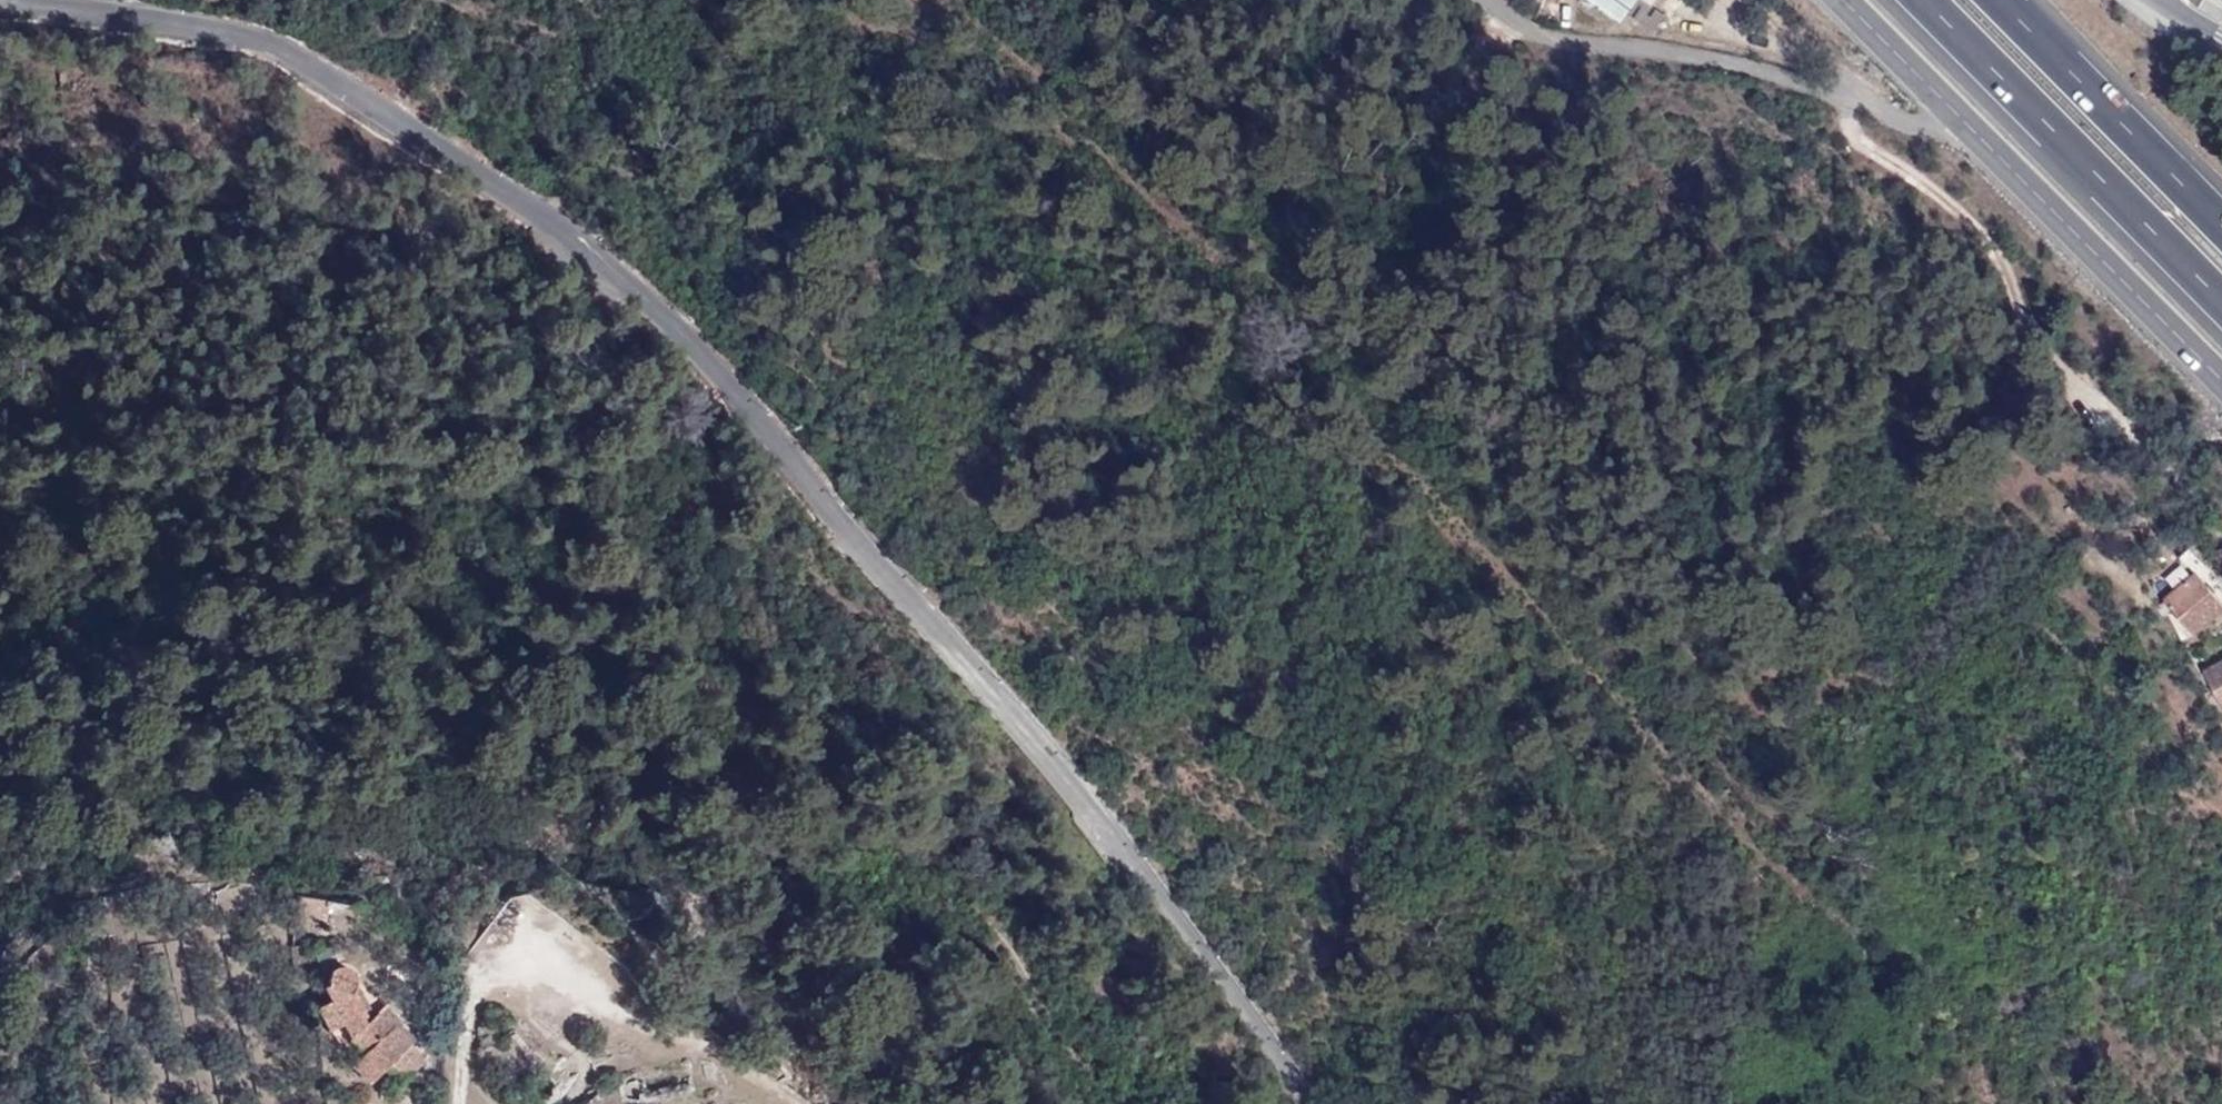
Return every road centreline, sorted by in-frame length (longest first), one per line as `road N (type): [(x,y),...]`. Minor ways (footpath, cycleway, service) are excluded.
road 1 (unclassified): [(1312,1103),(1264,1023),(1049,747),(822,500),(630,267),(269,40),(8,0)]
road 2 (residential): [(2221,526),(2037,322),(2009,259),(1926,185),(1866,146),(1845,91)]
road 3 (motorway): [(1907,0),(2221,324)]
road 4 (residential): [(1470,0),(1559,39),(1730,62),(1845,91)]
road 5 (unclassified): [(1963,120),(2221,383)]
road 6 (motorway): [(2221,232),(1996,0)]
road 7 (unclassified): [(1843,0),(1963,120)]
road 8 (track): [(497,975),(467,1021),(458,1103)]
road 9 (residential): [(1845,91),(1920,123),(1944,128),(1963,120)]

